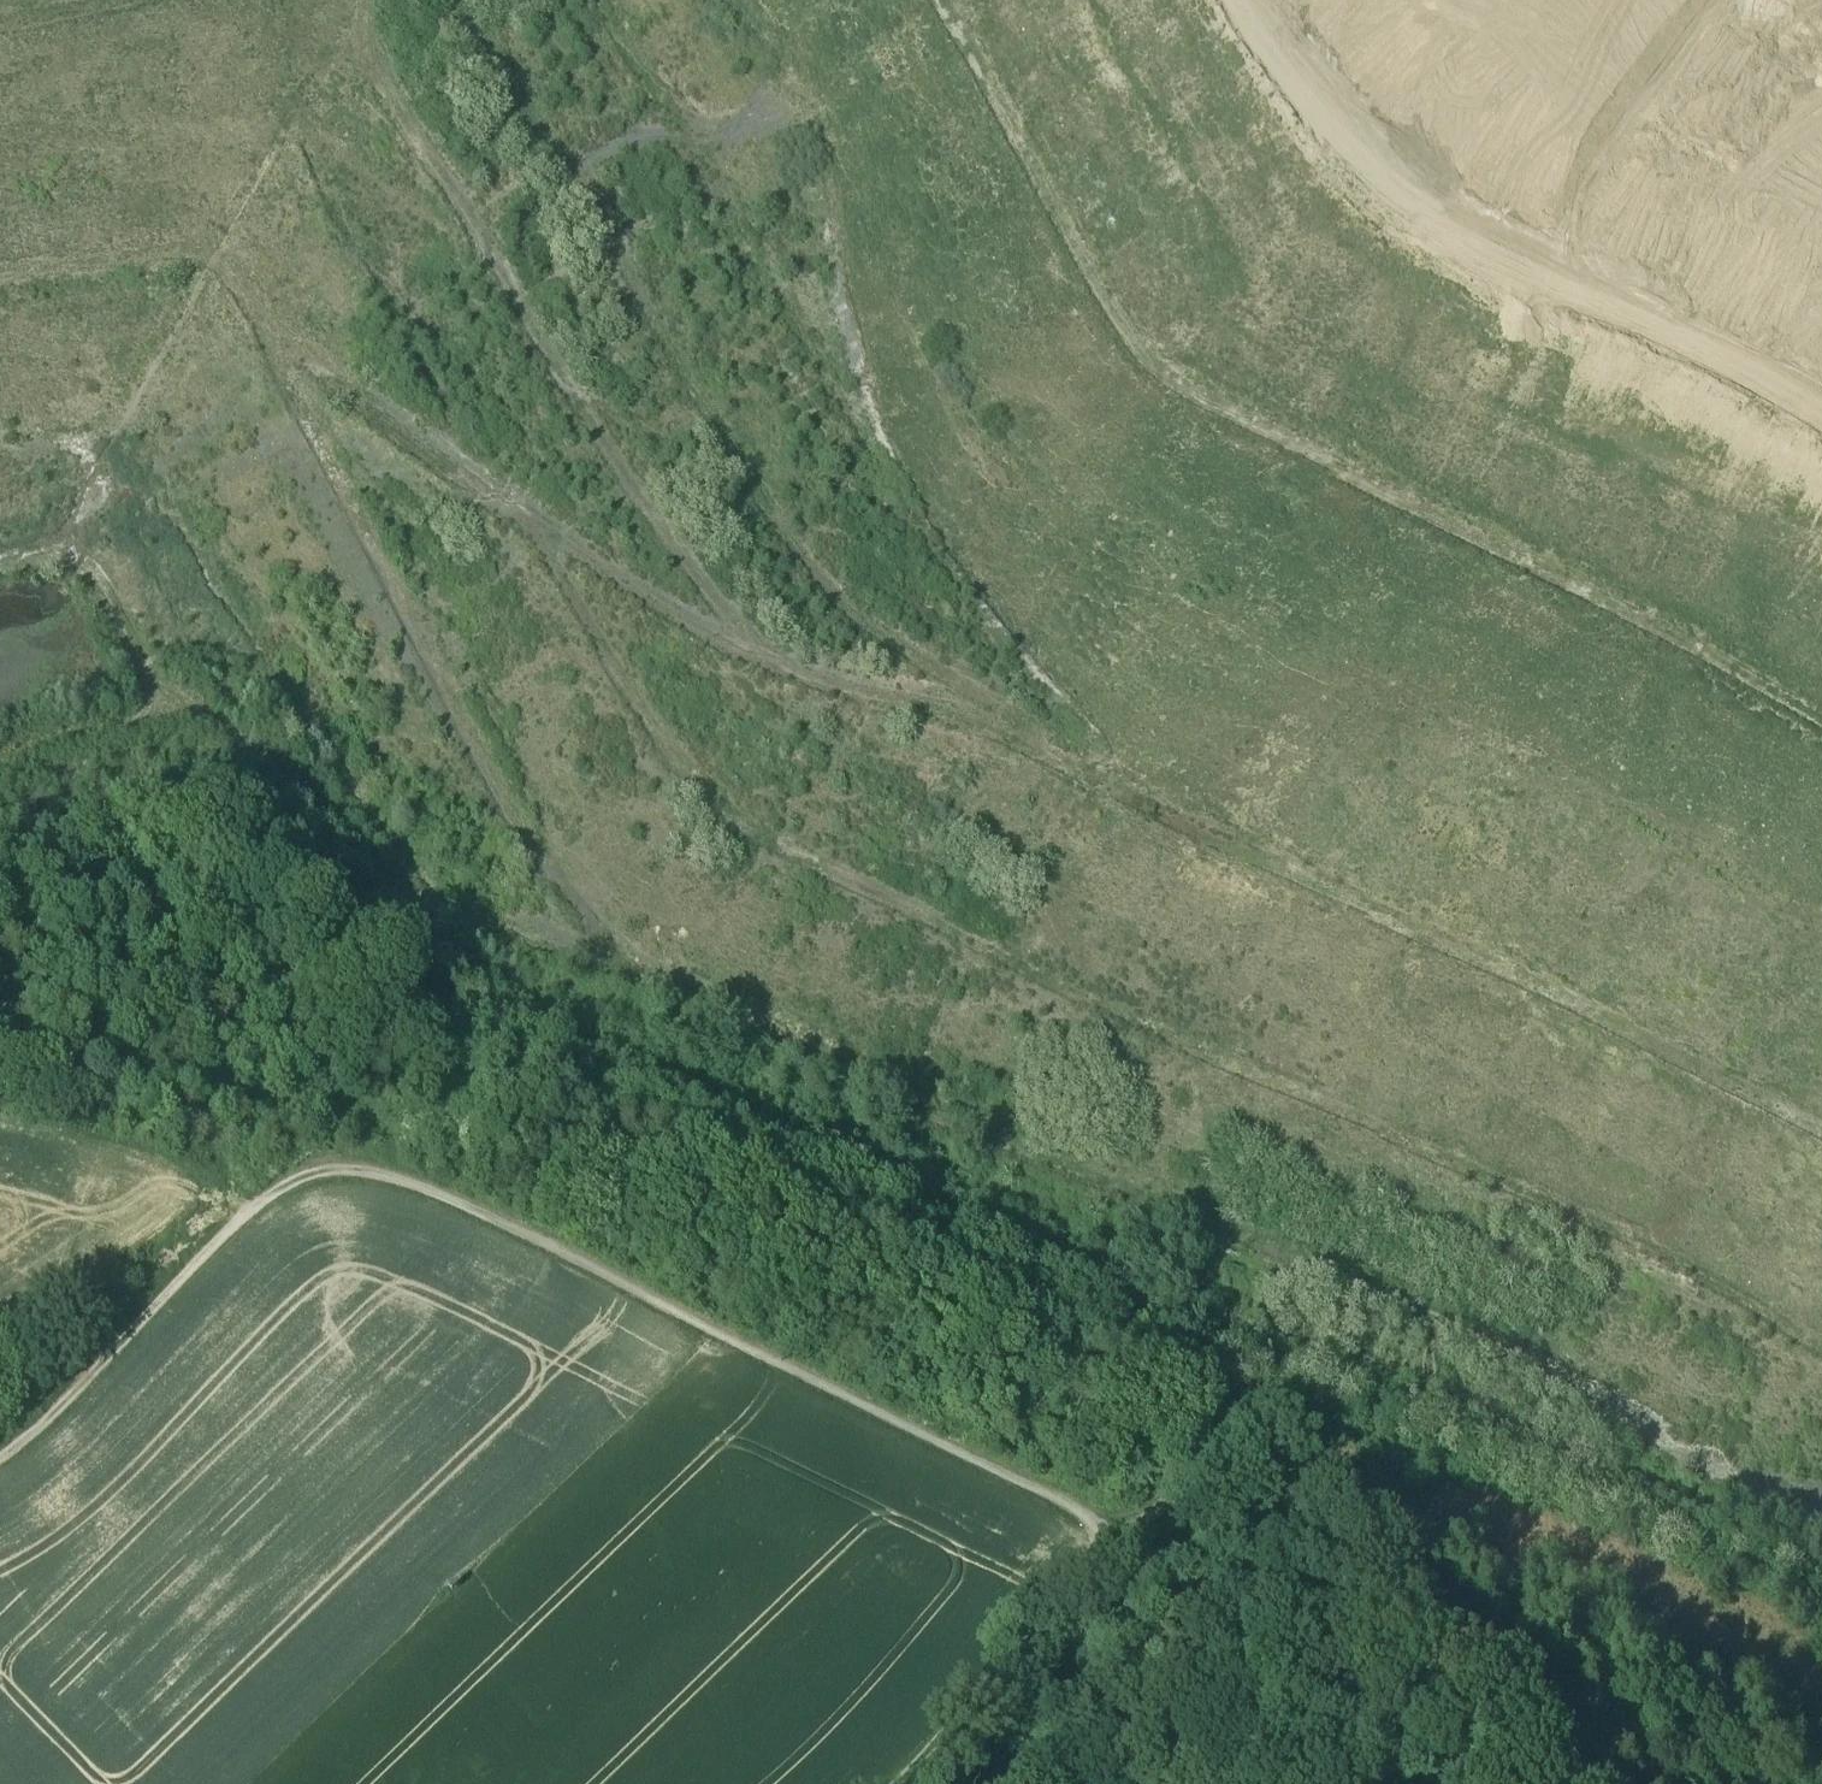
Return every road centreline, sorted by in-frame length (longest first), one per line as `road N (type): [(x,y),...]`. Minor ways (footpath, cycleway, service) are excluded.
road 1 (track): [(1311,1351),(1007,1236),(592,1047),(436,944),(335,828),(178,686),(98,557),(45,543),(0,554)]
road 2 (track): [(1145,1546),(477,1209),(336,1164),(216,1275),(118,1382),(0,1485)]
road 3 (track): [(943,1783),(1020,1675),(1145,1546)]
road 4 (track): [(0,790),(199,705)]

